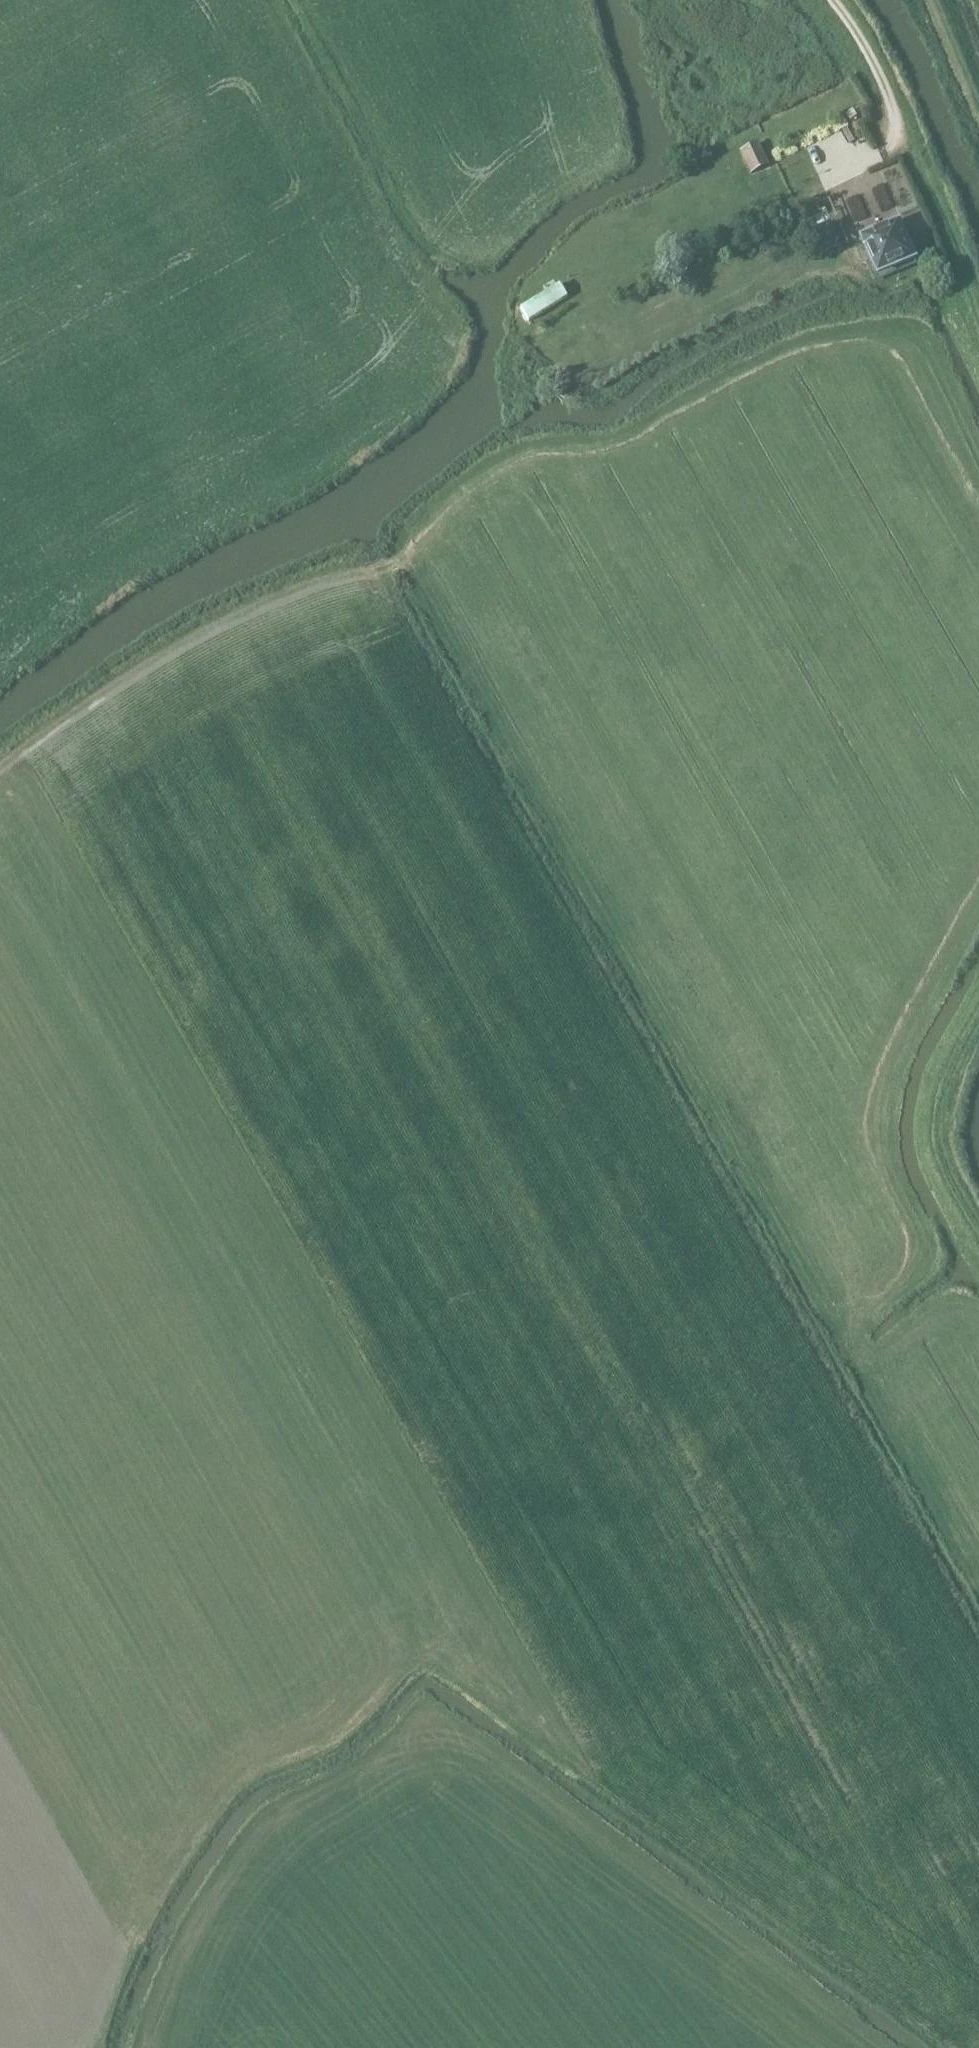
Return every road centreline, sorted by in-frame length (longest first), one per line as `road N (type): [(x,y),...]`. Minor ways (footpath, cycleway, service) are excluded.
road 1 (track): [(0,779),(178,653),(270,603),(369,563),(476,475),(538,451),(617,449),(710,386),(841,322),(908,316),(954,298)]

